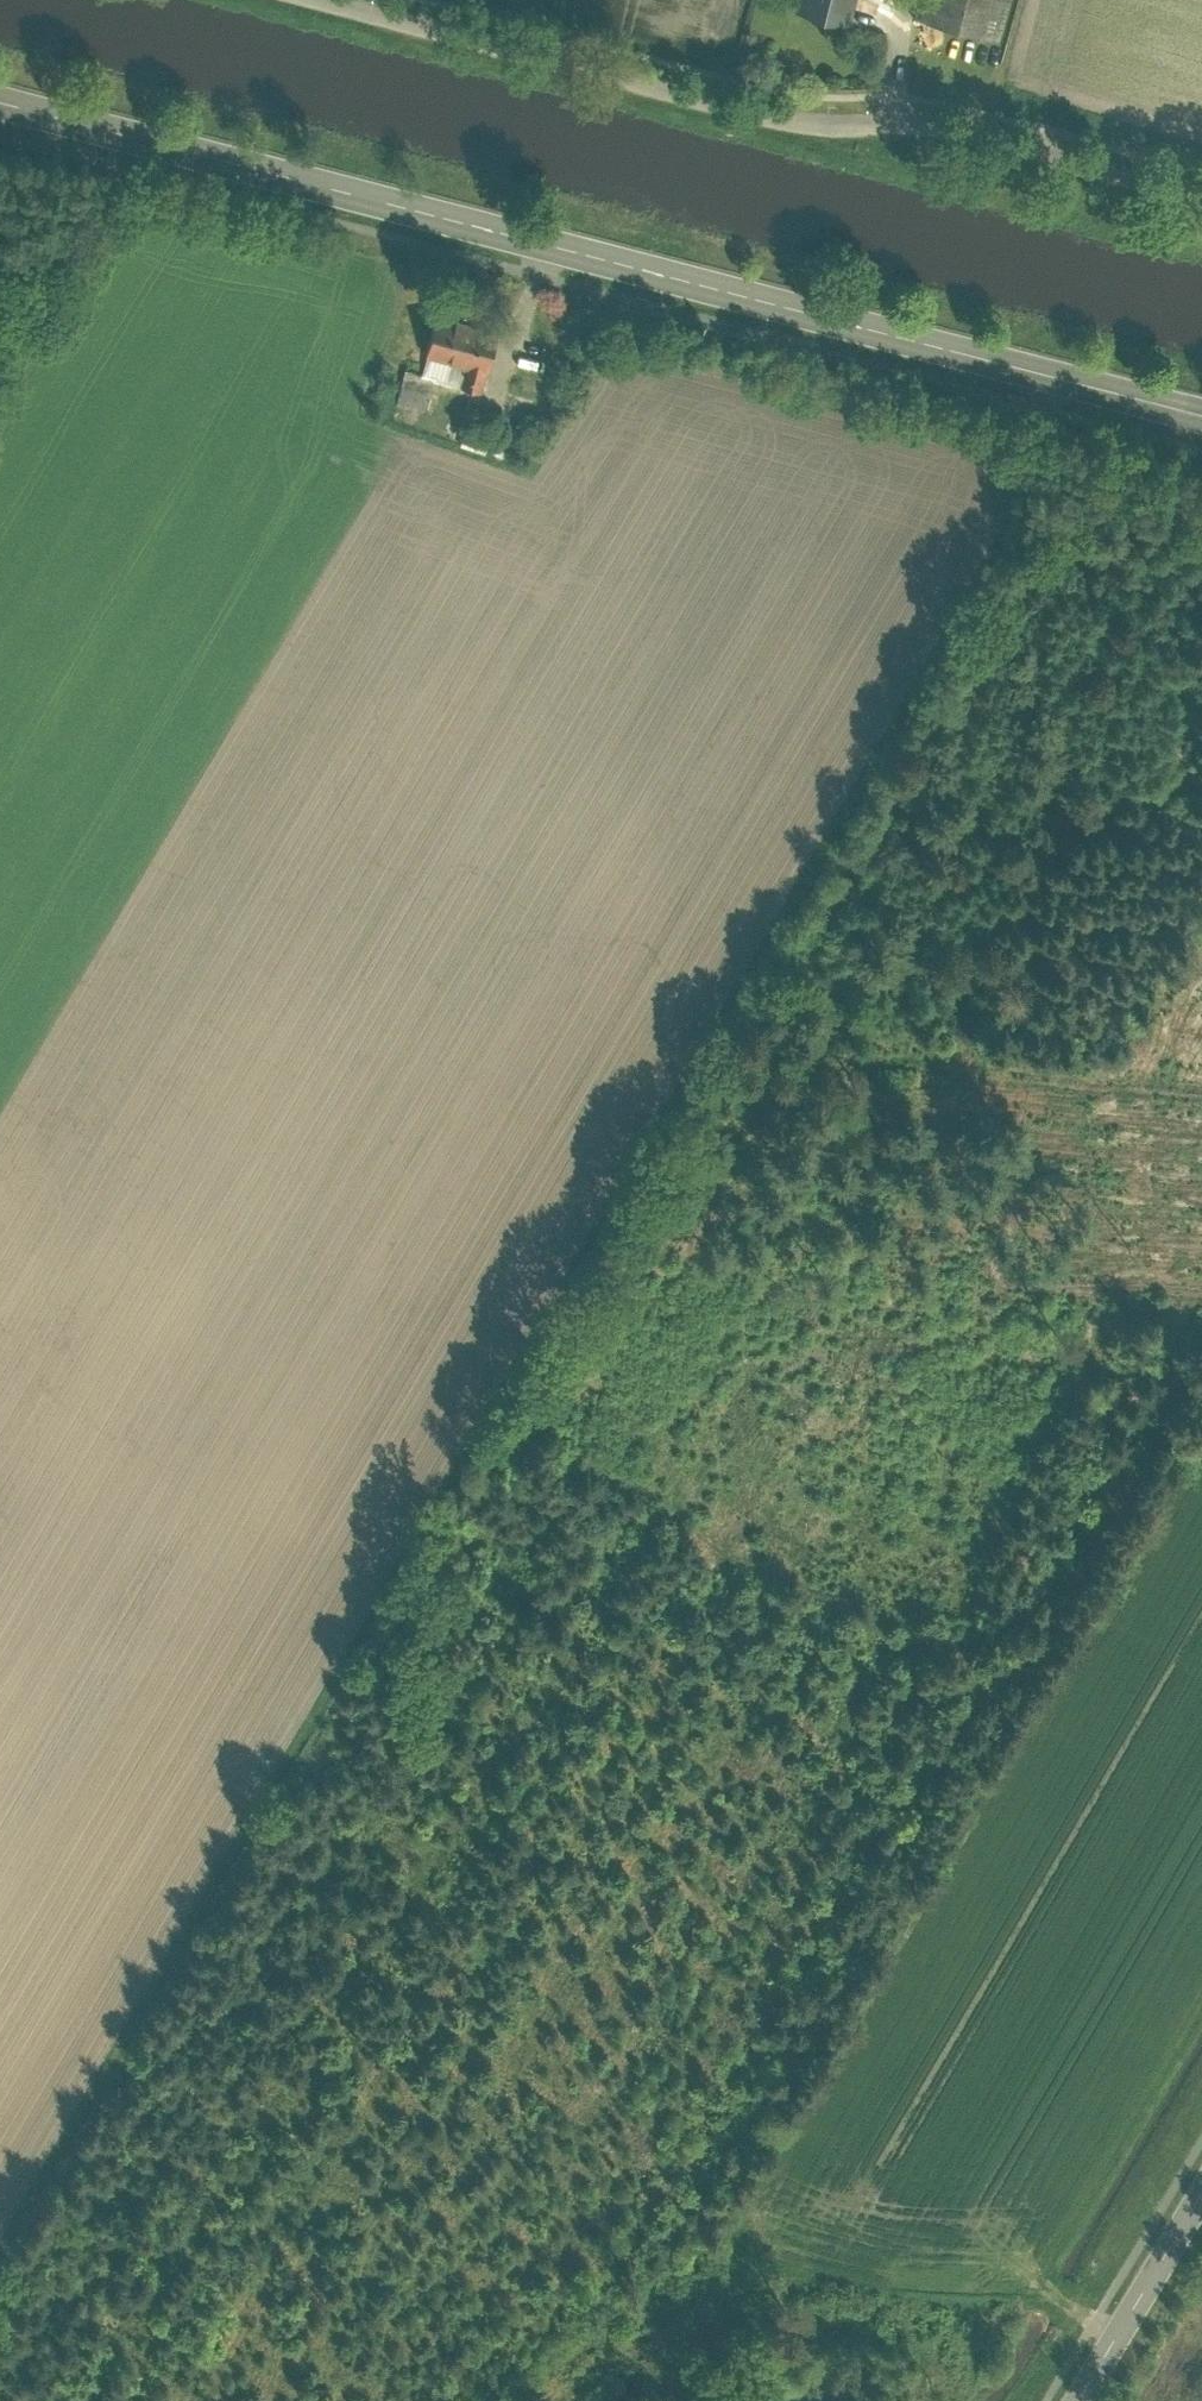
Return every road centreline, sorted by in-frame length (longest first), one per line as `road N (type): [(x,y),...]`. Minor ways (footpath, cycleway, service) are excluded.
road 1 (track): [(0,2237),(713,1034)]
road 2 (primary): [(0,100),(1201,416)]
road 3 (unclassified): [(350,0),(728,94),(938,107),(1201,191)]
road 4 (tertiary): [(1076,2400),(1201,2187)]

